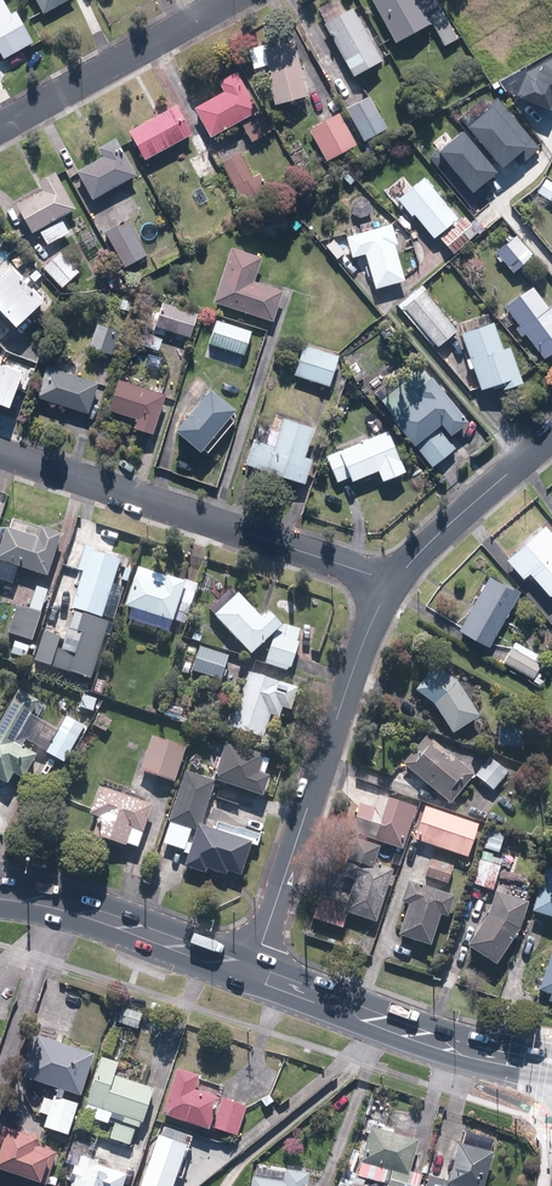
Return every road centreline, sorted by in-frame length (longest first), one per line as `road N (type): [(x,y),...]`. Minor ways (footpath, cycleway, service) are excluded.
road 1 (residential): [(391,579),(251,972)]
road 2 (residential): [(391,579),(0,453)]
road 3 (secondary): [(251,972),(444,1043),(551,1066)]
road 4 (residential): [(0,129),(225,0)]
road 5 (secondary): [(12,894),(251,972)]
road 6 (residential): [(551,434),(391,579)]

